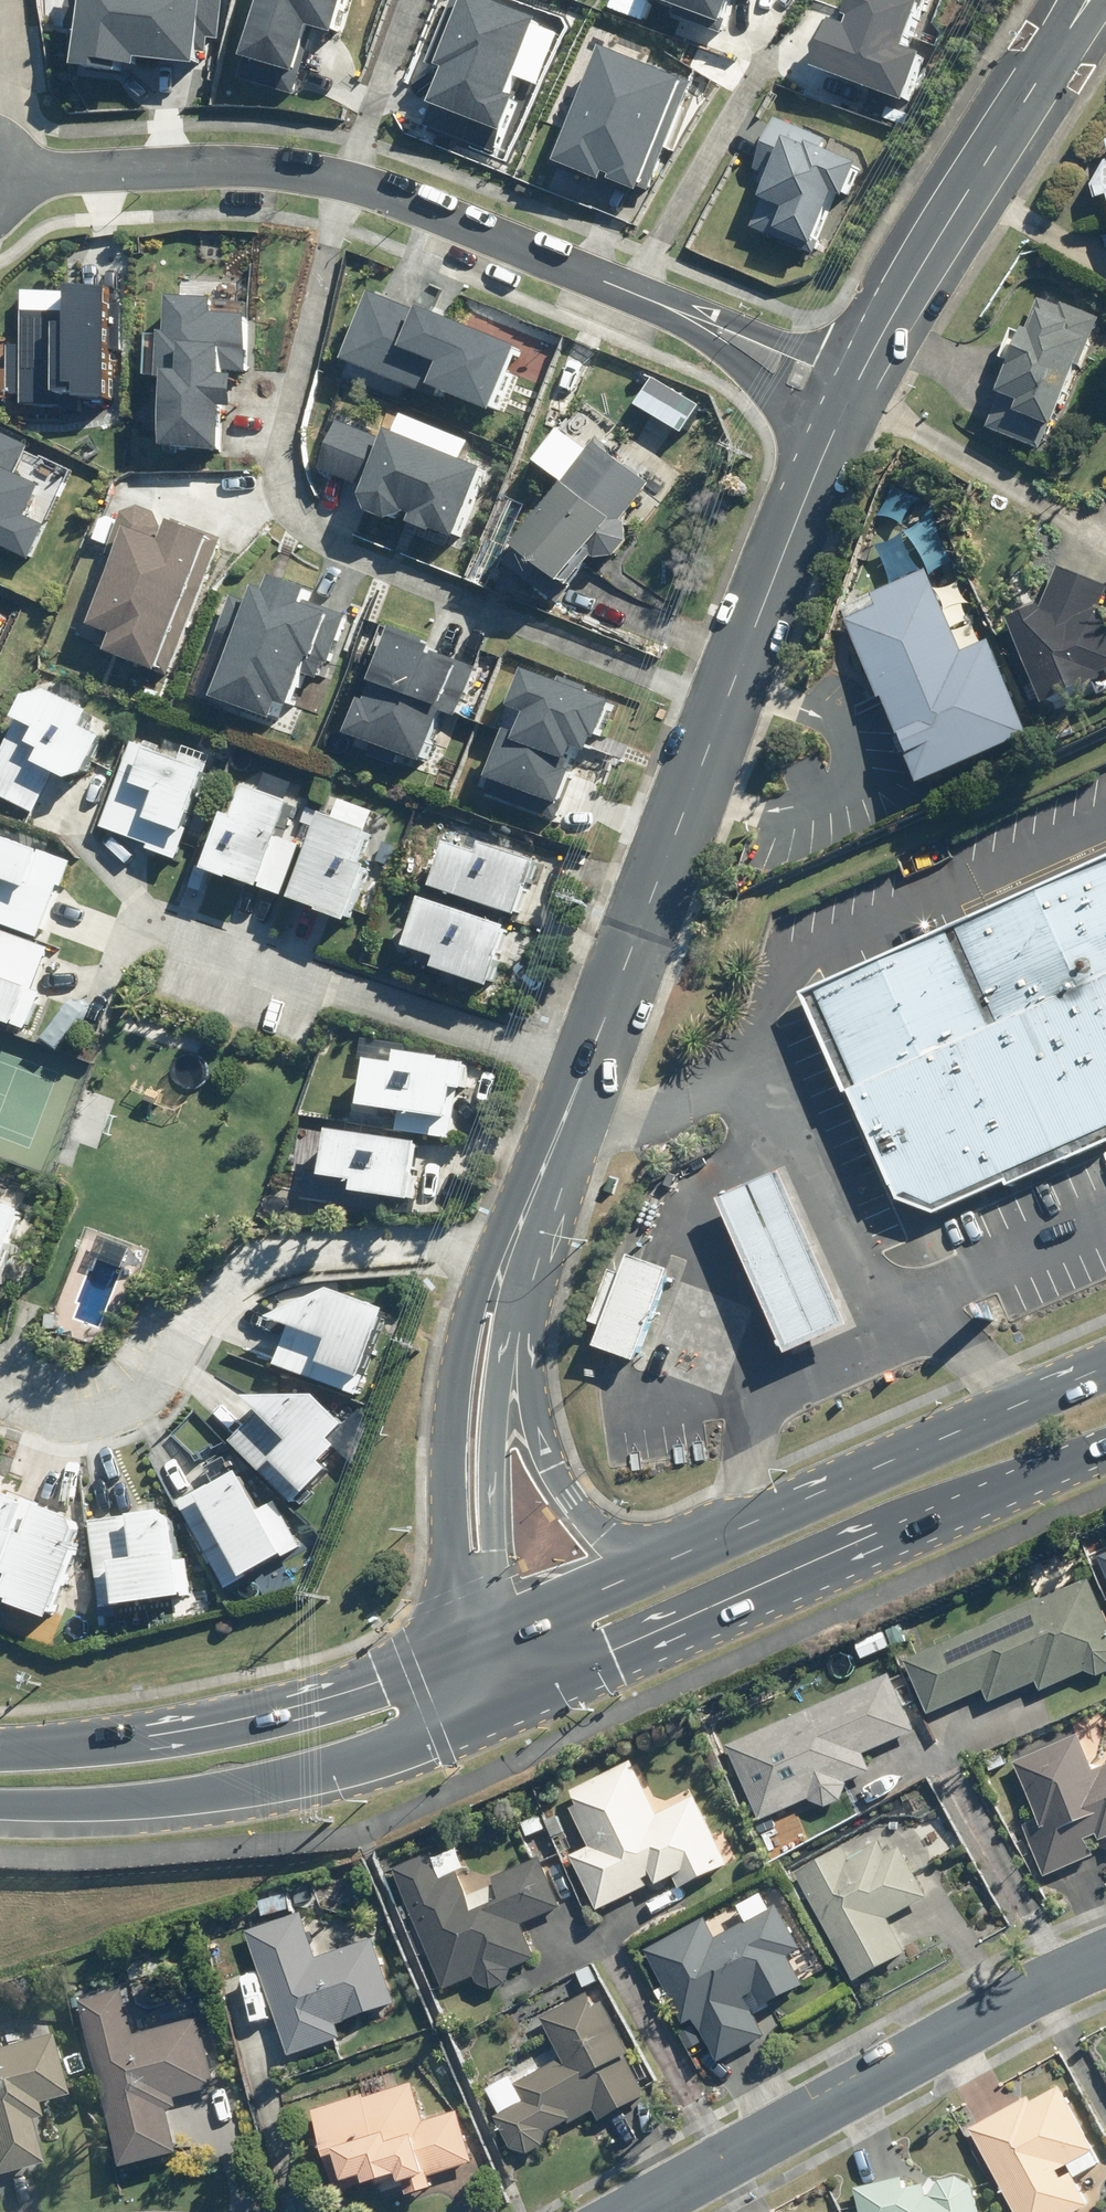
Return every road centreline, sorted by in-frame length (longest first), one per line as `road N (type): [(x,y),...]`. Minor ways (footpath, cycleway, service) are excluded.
road 1 (residential): [(726,706),(319,539),(295,515),(284,487),(302,374),(355,181)]
road 2 (secondary): [(1105,1442),(532,1685)]
road 3 (residential): [(586,1071),(145,915),(127,926),(96,1016)]
road 4 (residential): [(518,1238),(307,1256),(246,1274),(118,1403),(55,1406),(0,1390)]
road 5 (residential): [(355,181),(850,396)]
road 6 (residential): [(631,2211),(1105,1953)]
road 7 (secondary): [(486,1703),(266,1787),(107,1806),(0,1807)]
road 8 (secondary): [(0,1750),(290,1712),(465,1646)]
road 9 (tertiary): [(1084,0),(850,396)]
road 10 (secondary): [(687,1555),(1105,1372)]
road 11 (tertiary): [(465,1646),(454,1597),(450,1419),(473,1309),(518,1238)]
road 12 (tertiary): [(726,706),(586,1071)]
road 13 (residential): [(0,175),(224,165),(355,181)]
road 14 (secondary): [(517,1286),(527,1375),(553,1467),(584,1511),(629,1543),(687,1555)]
road 15 (tertiary): [(517,1286),(490,1505),(512,1630)]
road 16 (tertiary): [(850,396),(726,706)]
road 17 (secondary): [(512,1630),(687,1555)]
road 18 (tertiary): [(586,1071),(518,1238)]

